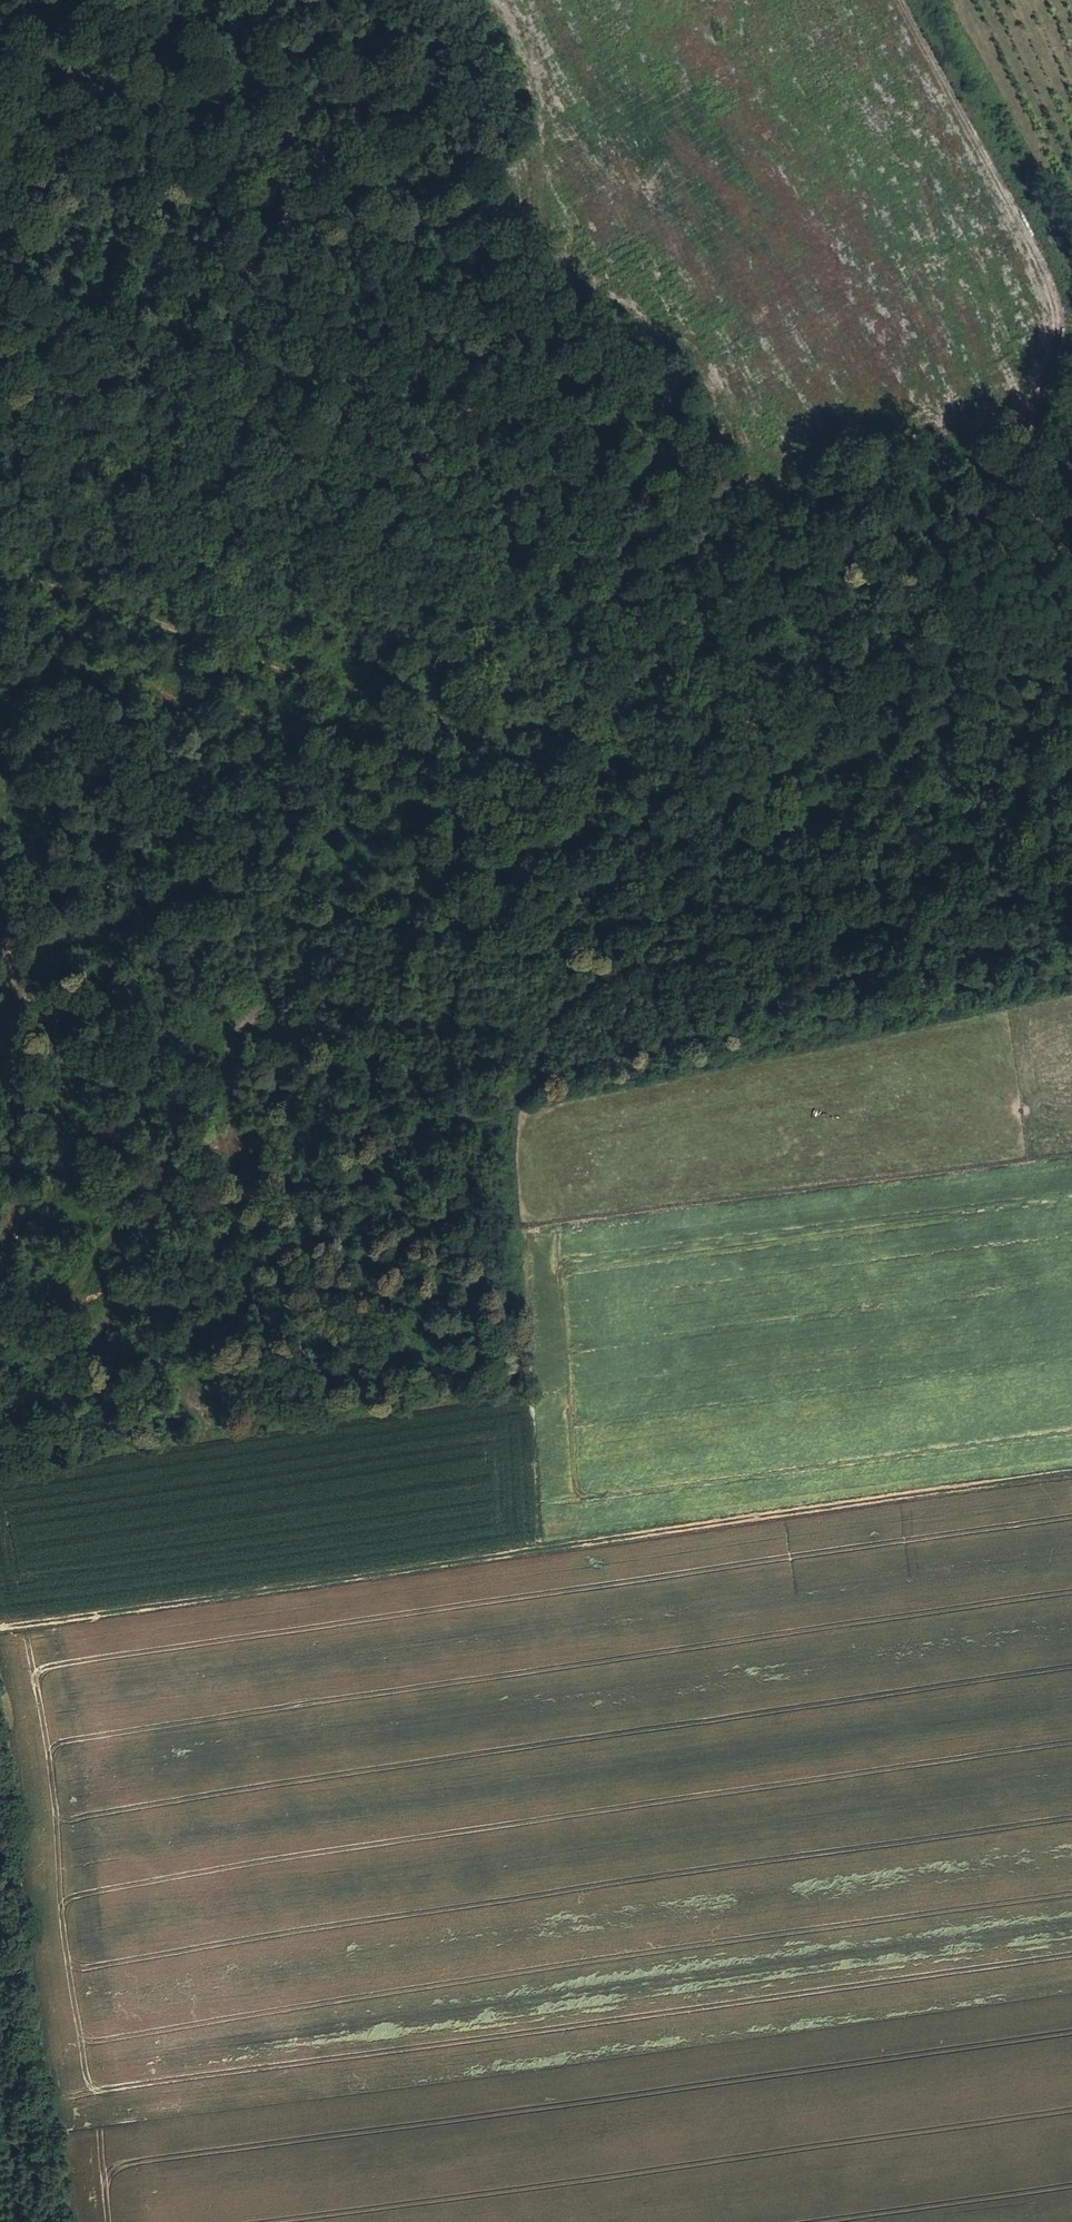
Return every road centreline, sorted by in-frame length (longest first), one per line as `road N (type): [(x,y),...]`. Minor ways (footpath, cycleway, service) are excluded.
road 1 (track): [(1071,1479),(0,1624)]
road 2 (track): [(0,2073),(15,2221)]

